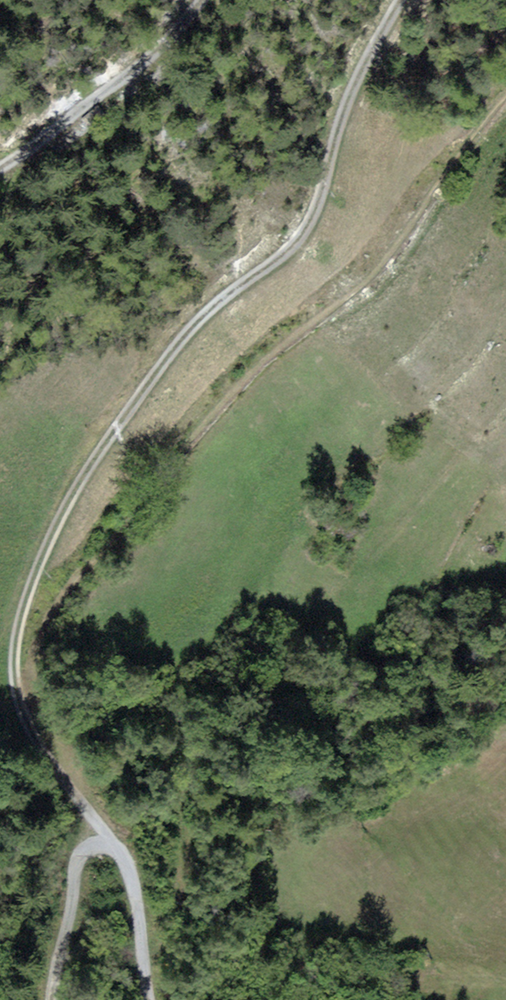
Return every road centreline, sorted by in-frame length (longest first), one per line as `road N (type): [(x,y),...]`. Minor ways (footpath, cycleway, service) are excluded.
road 1 (track): [(399,0),(345,105),(322,189),(298,240),(208,310),(163,363),(93,462),(38,564),(19,624),(16,693),(37,743),(106,843)]
road 2 (track): [(0,166),(152,56),(198,0)]
road 3 (track): [(106,843),(79,855),(52,999)]
road 4 (track): [(106,843),(132,894),(143,999)]

